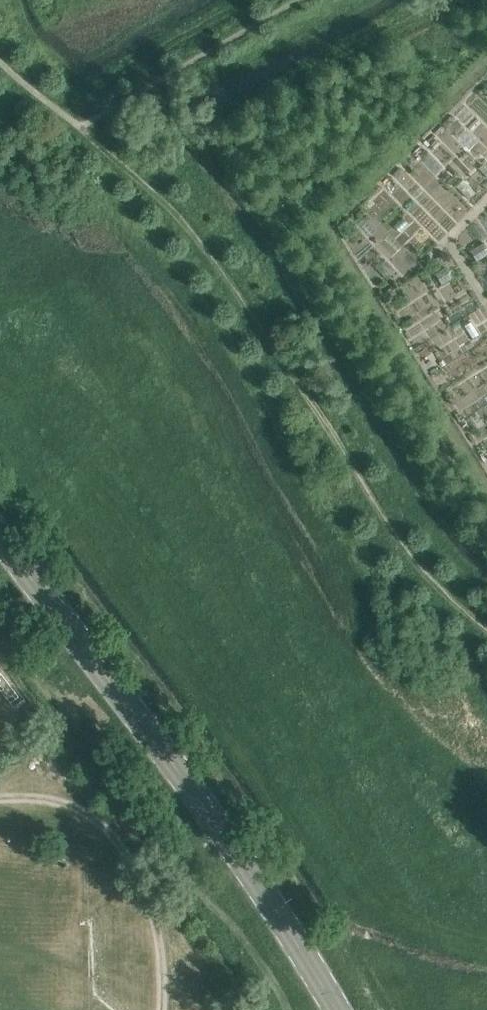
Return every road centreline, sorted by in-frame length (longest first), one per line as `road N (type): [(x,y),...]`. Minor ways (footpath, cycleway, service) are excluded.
road 1 (secondary): [(339,1009),(232,841),(0,539)]

